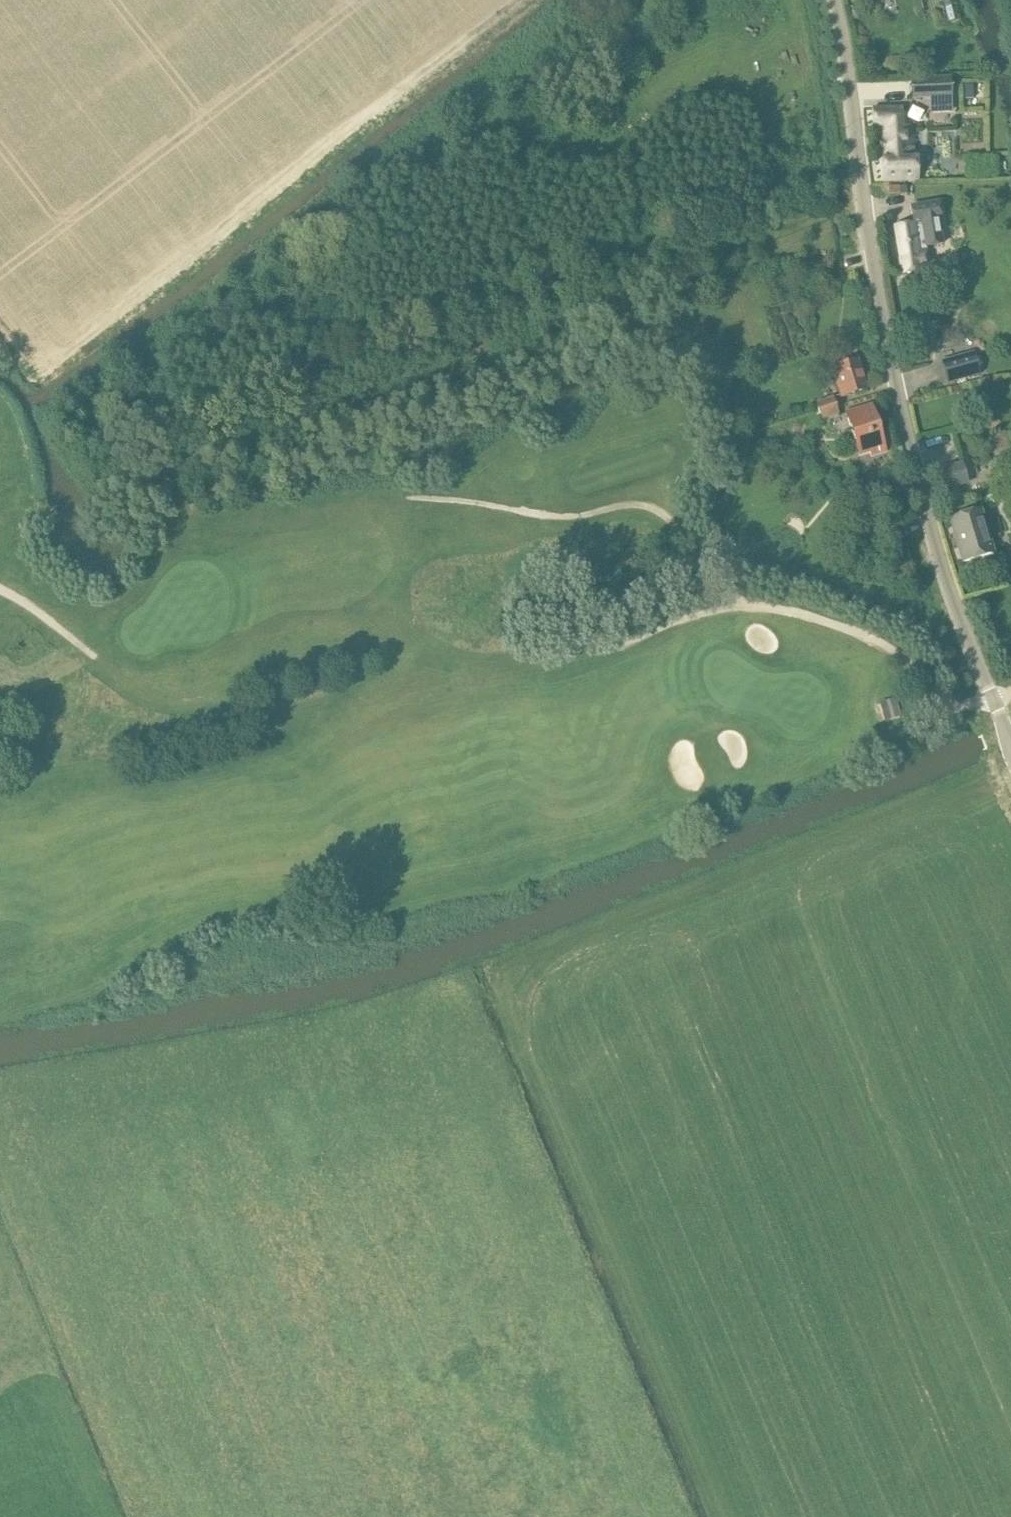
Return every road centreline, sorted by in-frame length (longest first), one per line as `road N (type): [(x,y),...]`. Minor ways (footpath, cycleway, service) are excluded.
road 1 (unclassified): [(1010,740),(951,607),(905,455),(872,308),(829,0)]

